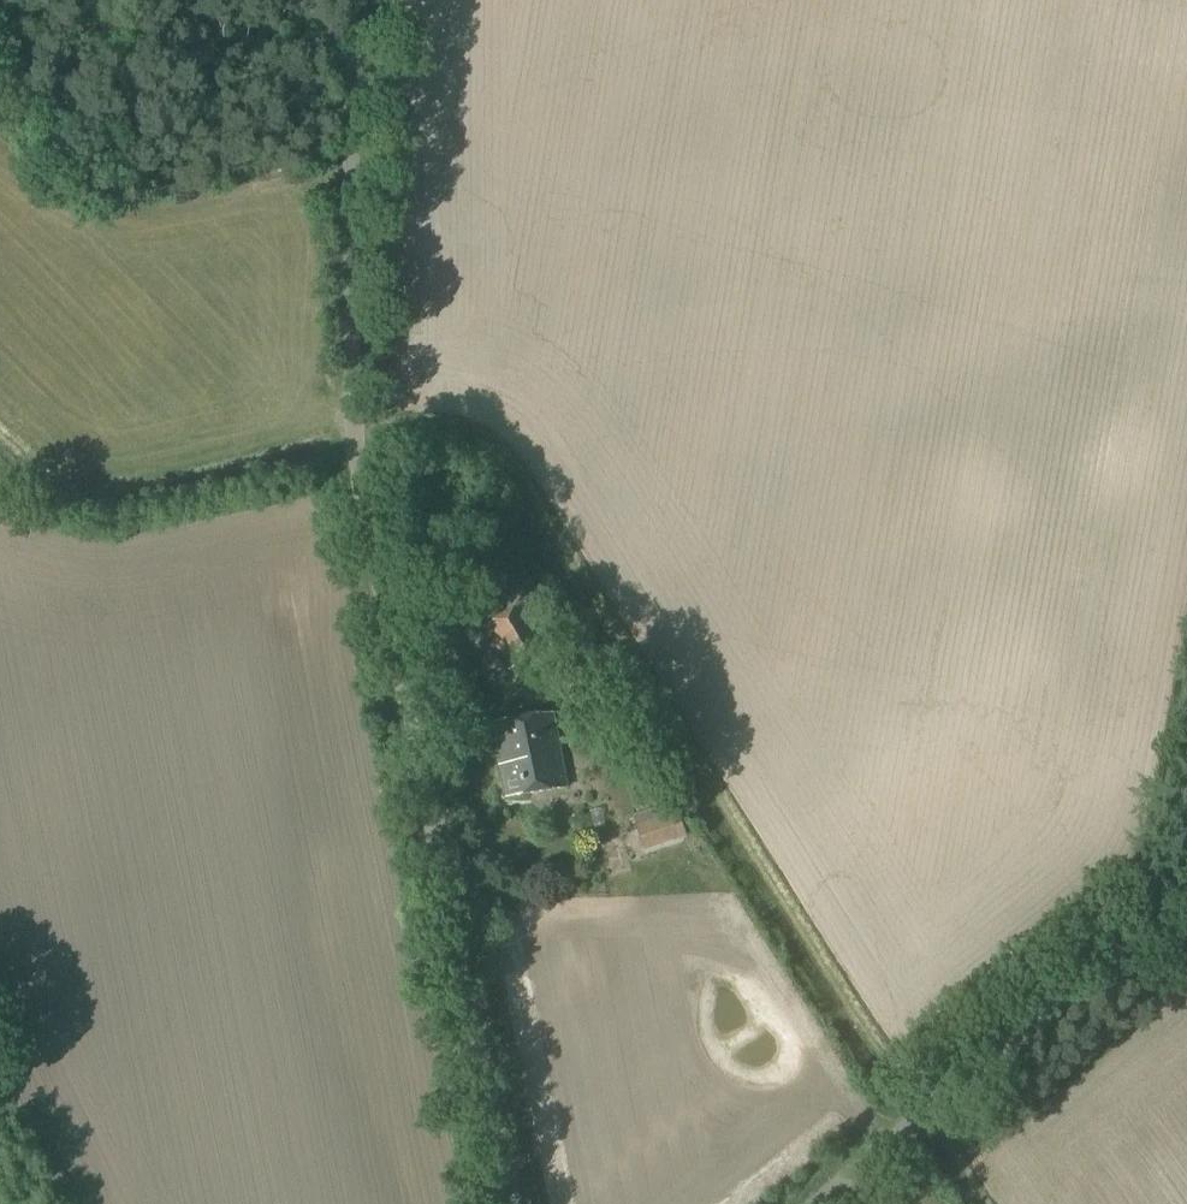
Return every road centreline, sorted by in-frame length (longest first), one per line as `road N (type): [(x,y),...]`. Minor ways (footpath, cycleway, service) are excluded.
road 1 (unclassified): [(511,1203),(356,488),(346,323),(348,0)]
road 2 (unclassified): [(816,1203),(1186,899)]

